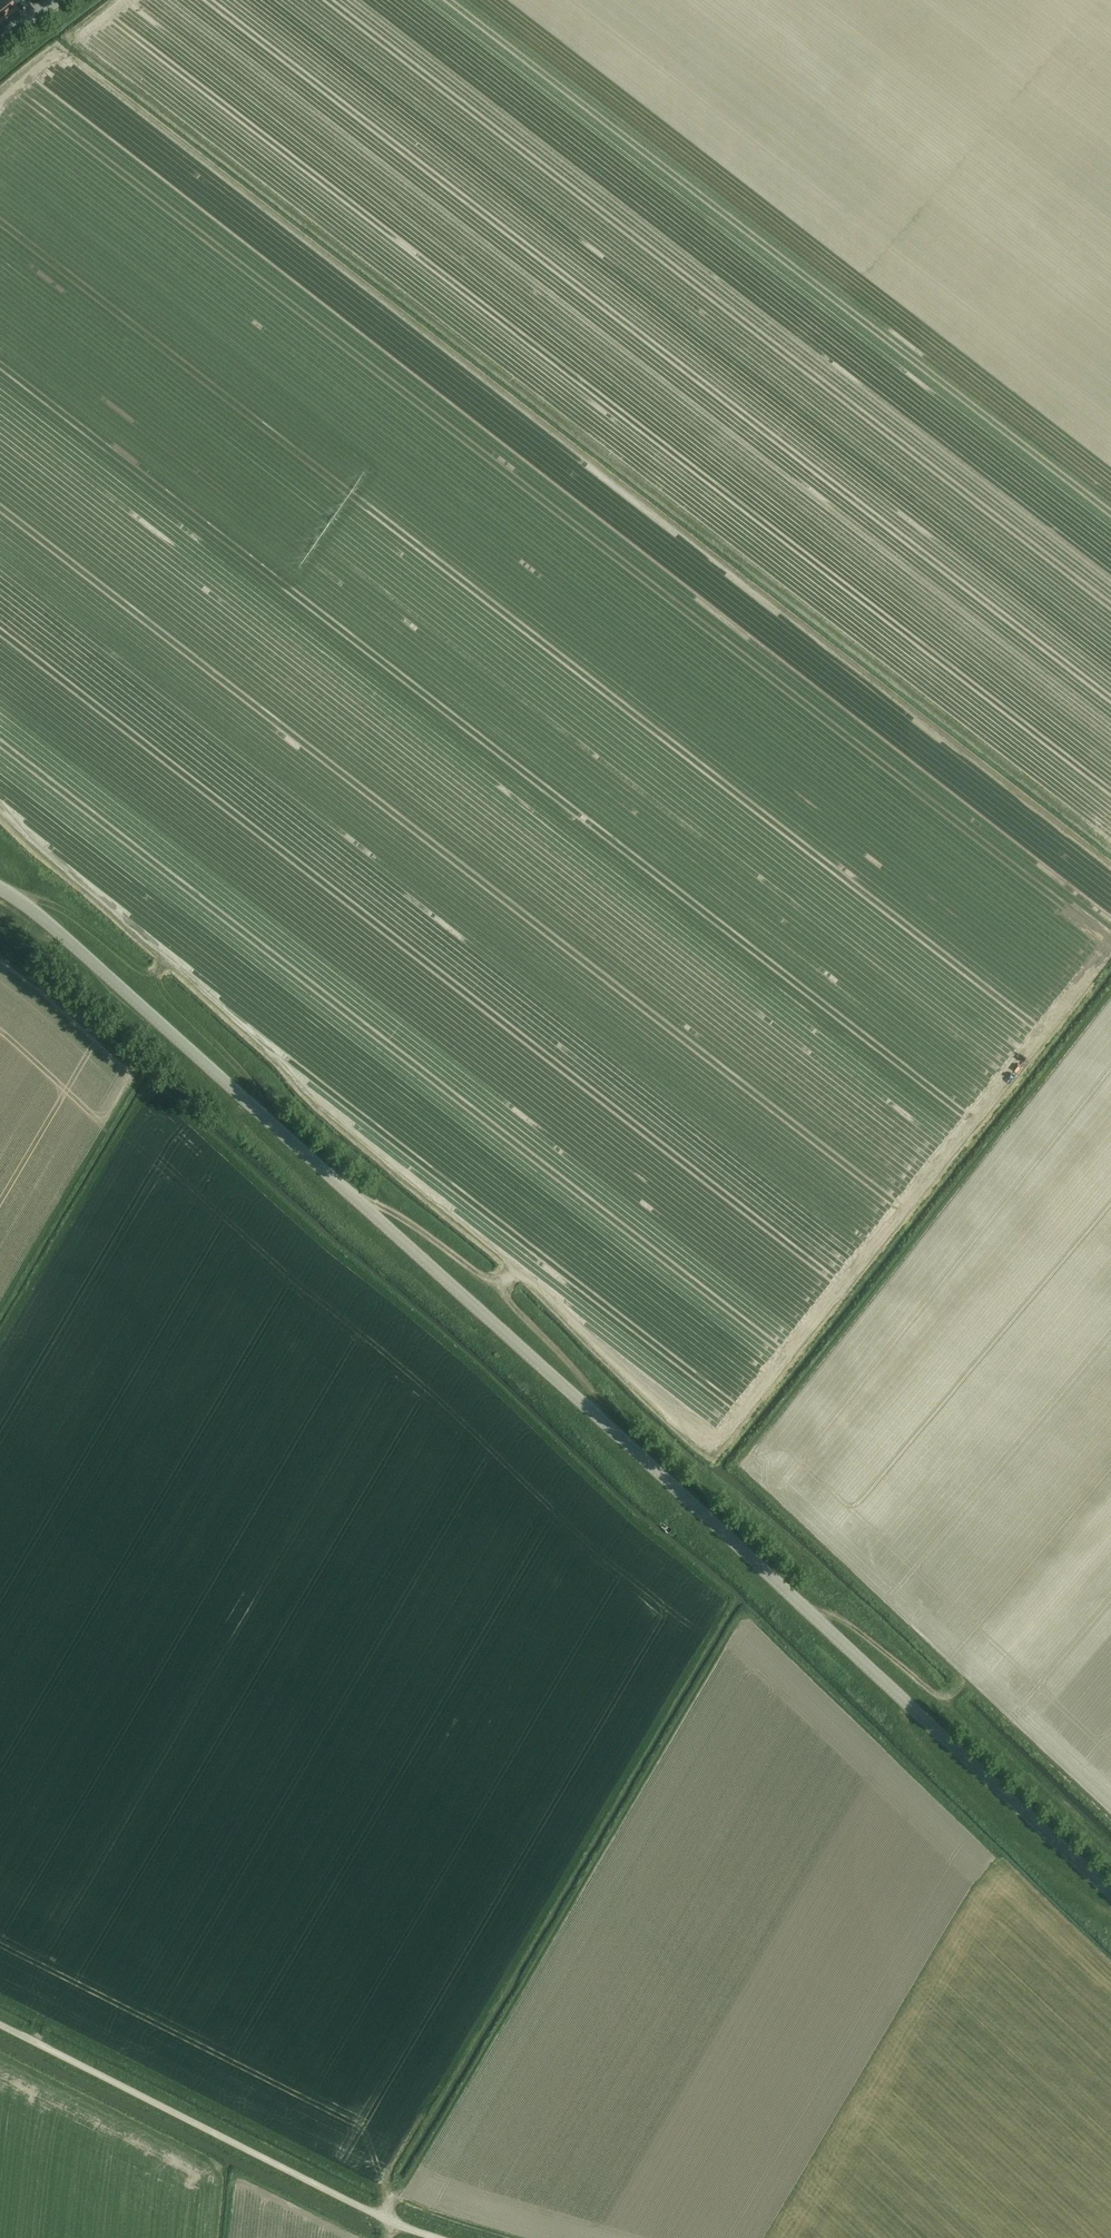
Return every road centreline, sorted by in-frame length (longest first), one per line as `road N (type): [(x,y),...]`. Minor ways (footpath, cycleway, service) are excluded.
road 1 (unclassified): [(1110,1888),(63,934),(0,889)]
road 2 (unclassified): [(438,2237),(0,2024)]

